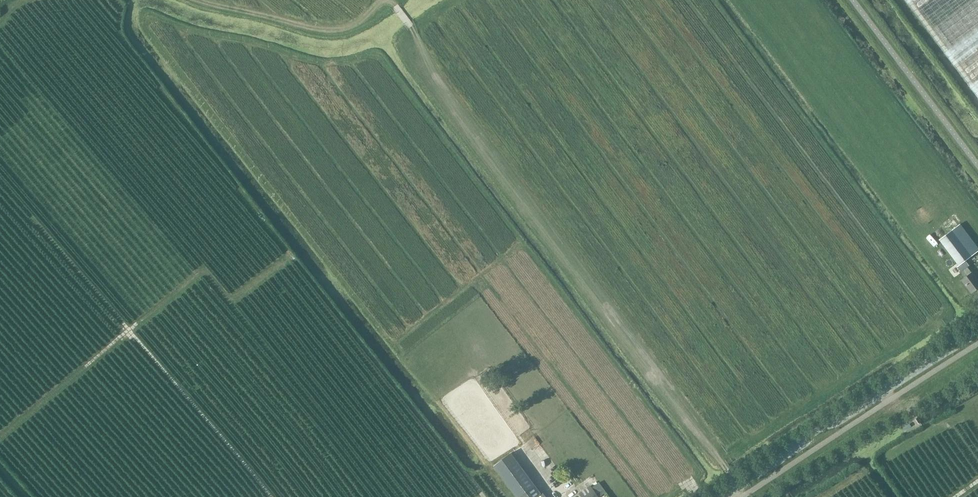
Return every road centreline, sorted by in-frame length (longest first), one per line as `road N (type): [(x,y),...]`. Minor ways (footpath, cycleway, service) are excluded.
road 1 (track): [(412,26),(417,56),(739,486)]
road 2 (tertiary): [(722,496),(977,329)]
road 3 (track): [(274,16),(336,31),(396,0)]

